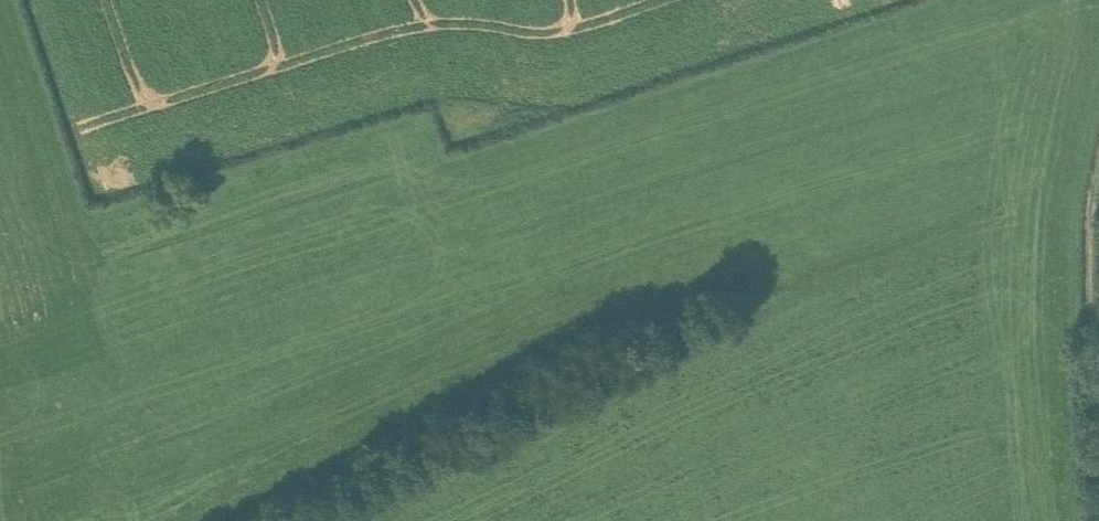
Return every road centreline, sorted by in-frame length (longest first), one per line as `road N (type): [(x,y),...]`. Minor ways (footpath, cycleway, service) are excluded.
road 1 (track): [(1098,150),(1087,276),(1098,414)]

